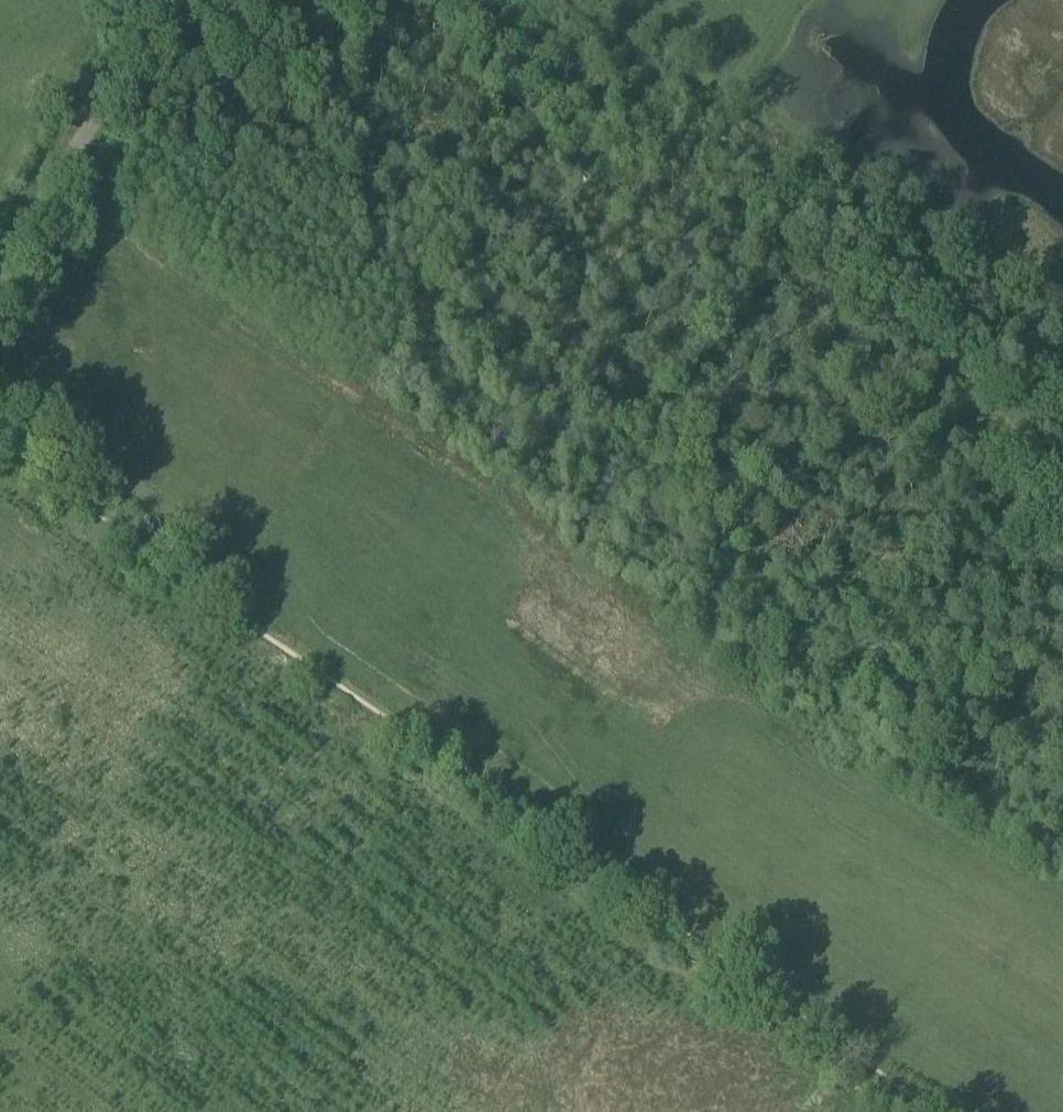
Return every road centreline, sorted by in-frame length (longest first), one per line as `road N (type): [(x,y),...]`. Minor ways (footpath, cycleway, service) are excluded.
road 1 (unclassified): [(0,267),(168,0)]

